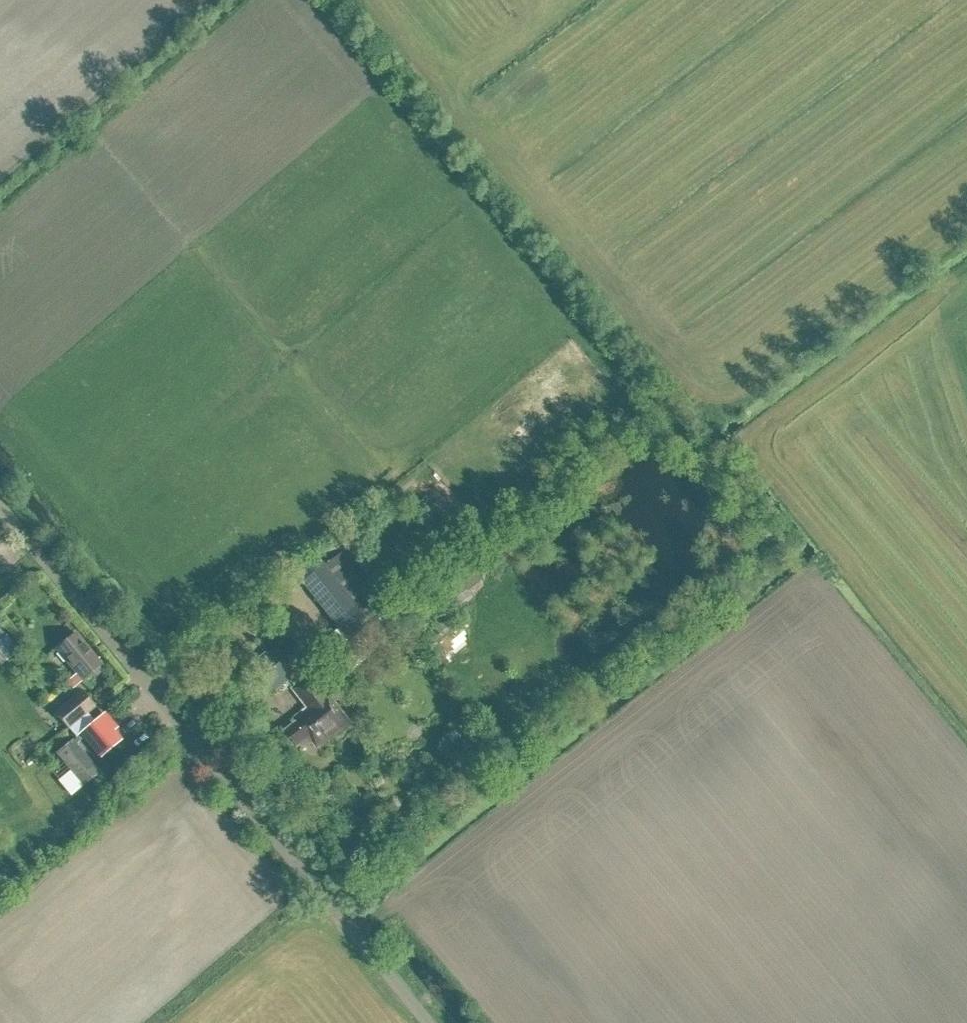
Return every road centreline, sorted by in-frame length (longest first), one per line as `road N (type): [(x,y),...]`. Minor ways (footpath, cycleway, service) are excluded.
road 1 (unclassified): [(427,1022),(0,517)]

